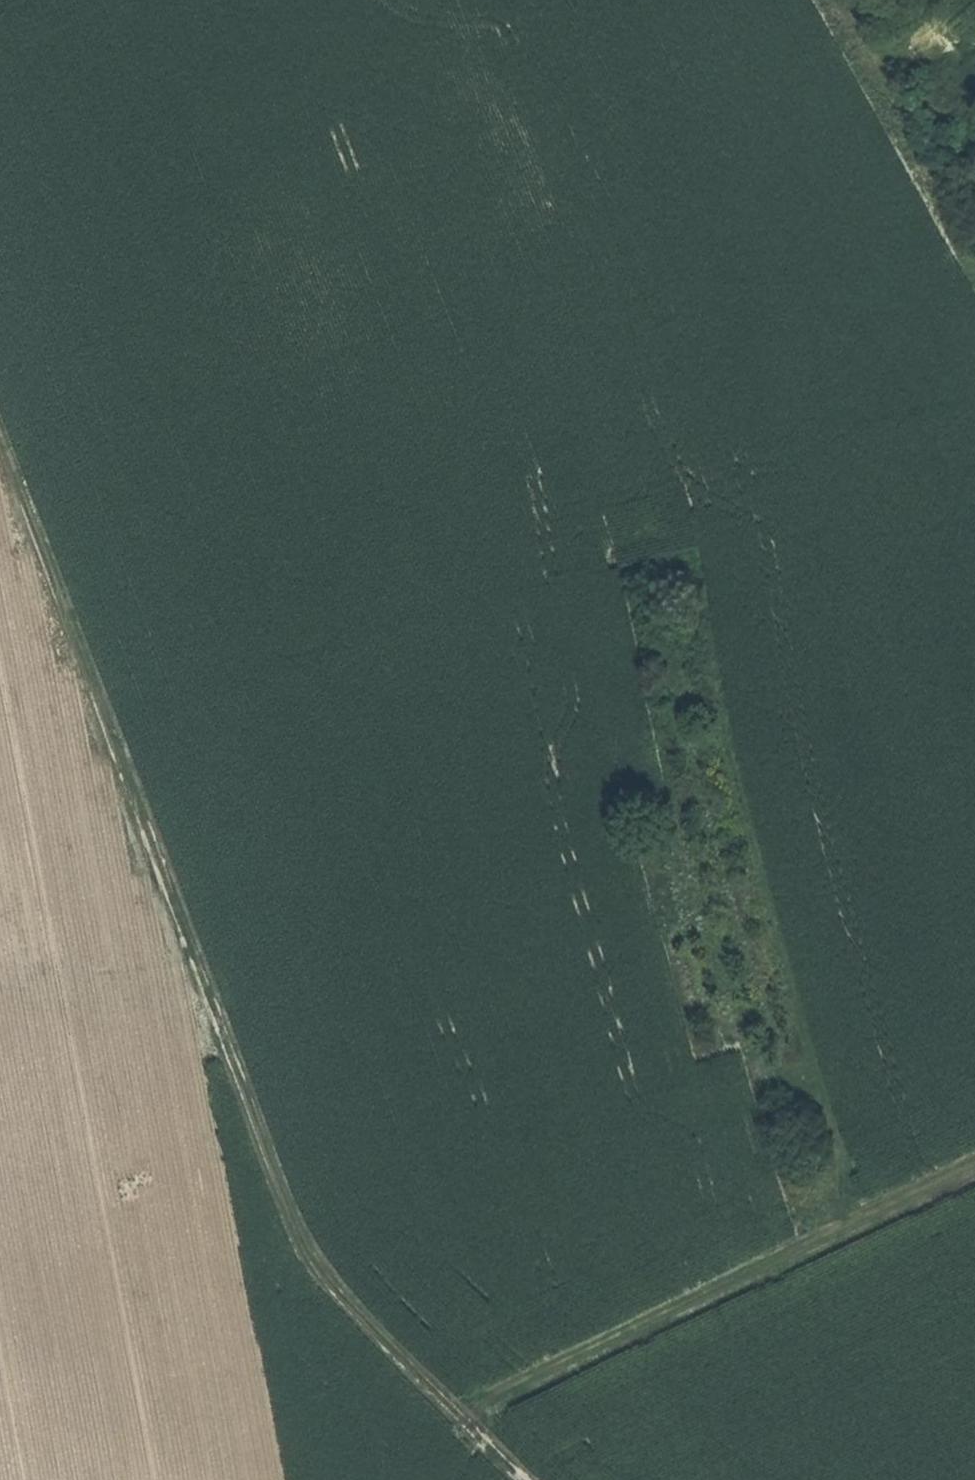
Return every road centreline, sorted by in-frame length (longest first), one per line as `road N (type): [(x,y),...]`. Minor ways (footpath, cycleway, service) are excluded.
road 1 (track): [(524,1479),(353,1305),(296,1227),(0,443)]
road 2 (track): [(974,1170),(464,1419)]
road 3 (track): [(823,0),(974,276)]

